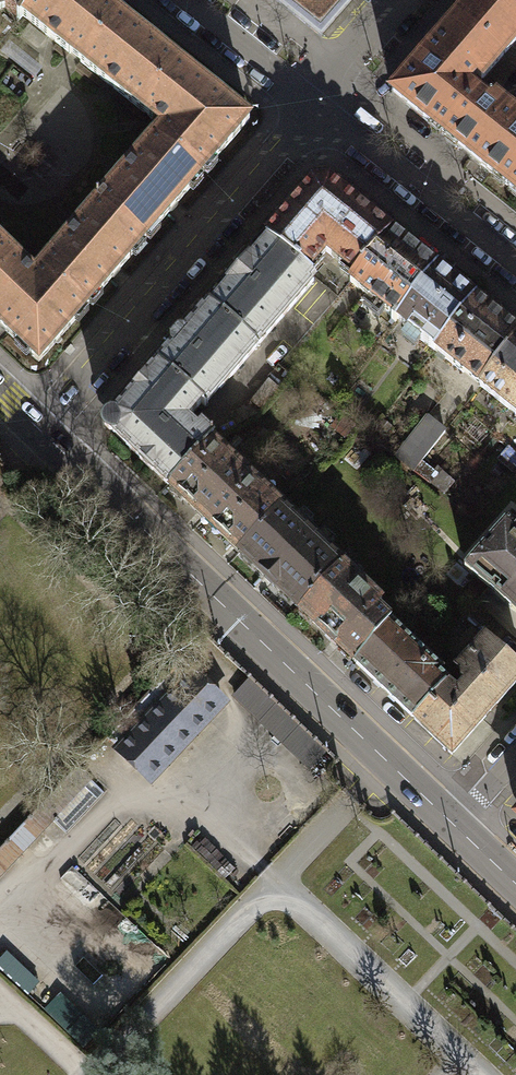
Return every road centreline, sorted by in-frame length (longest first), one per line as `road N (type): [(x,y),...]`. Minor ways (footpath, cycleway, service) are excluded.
road 1 (tertiary): [(451,822),(37,428)]
road 2 (residential): [(37,428),(317,105)]
road 3 (residential): [(515,266),(317,105)]
road 4 (residential): [(317,105),(181,0)]
road 5 (residential): [(317,105),(407,0)]

